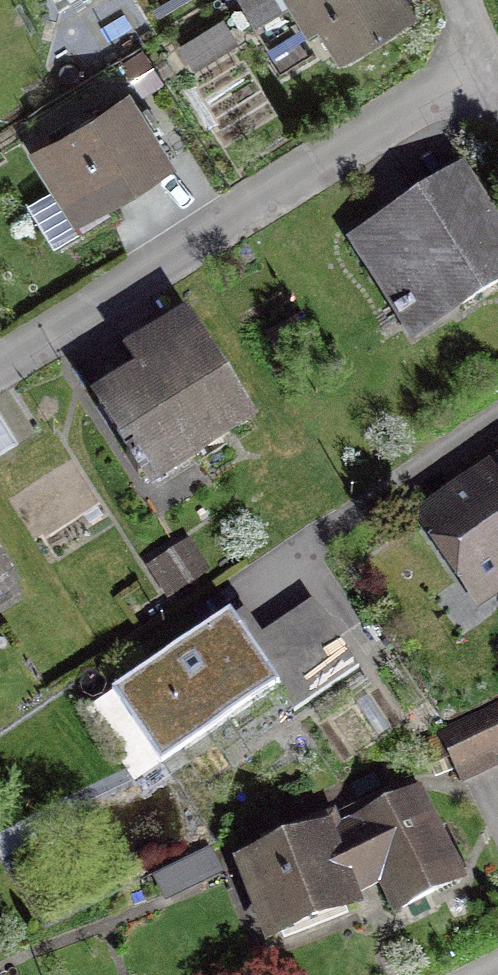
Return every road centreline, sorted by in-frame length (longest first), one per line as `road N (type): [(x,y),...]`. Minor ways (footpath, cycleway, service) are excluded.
road 1 (residential): [(0,363),(486,65)]

